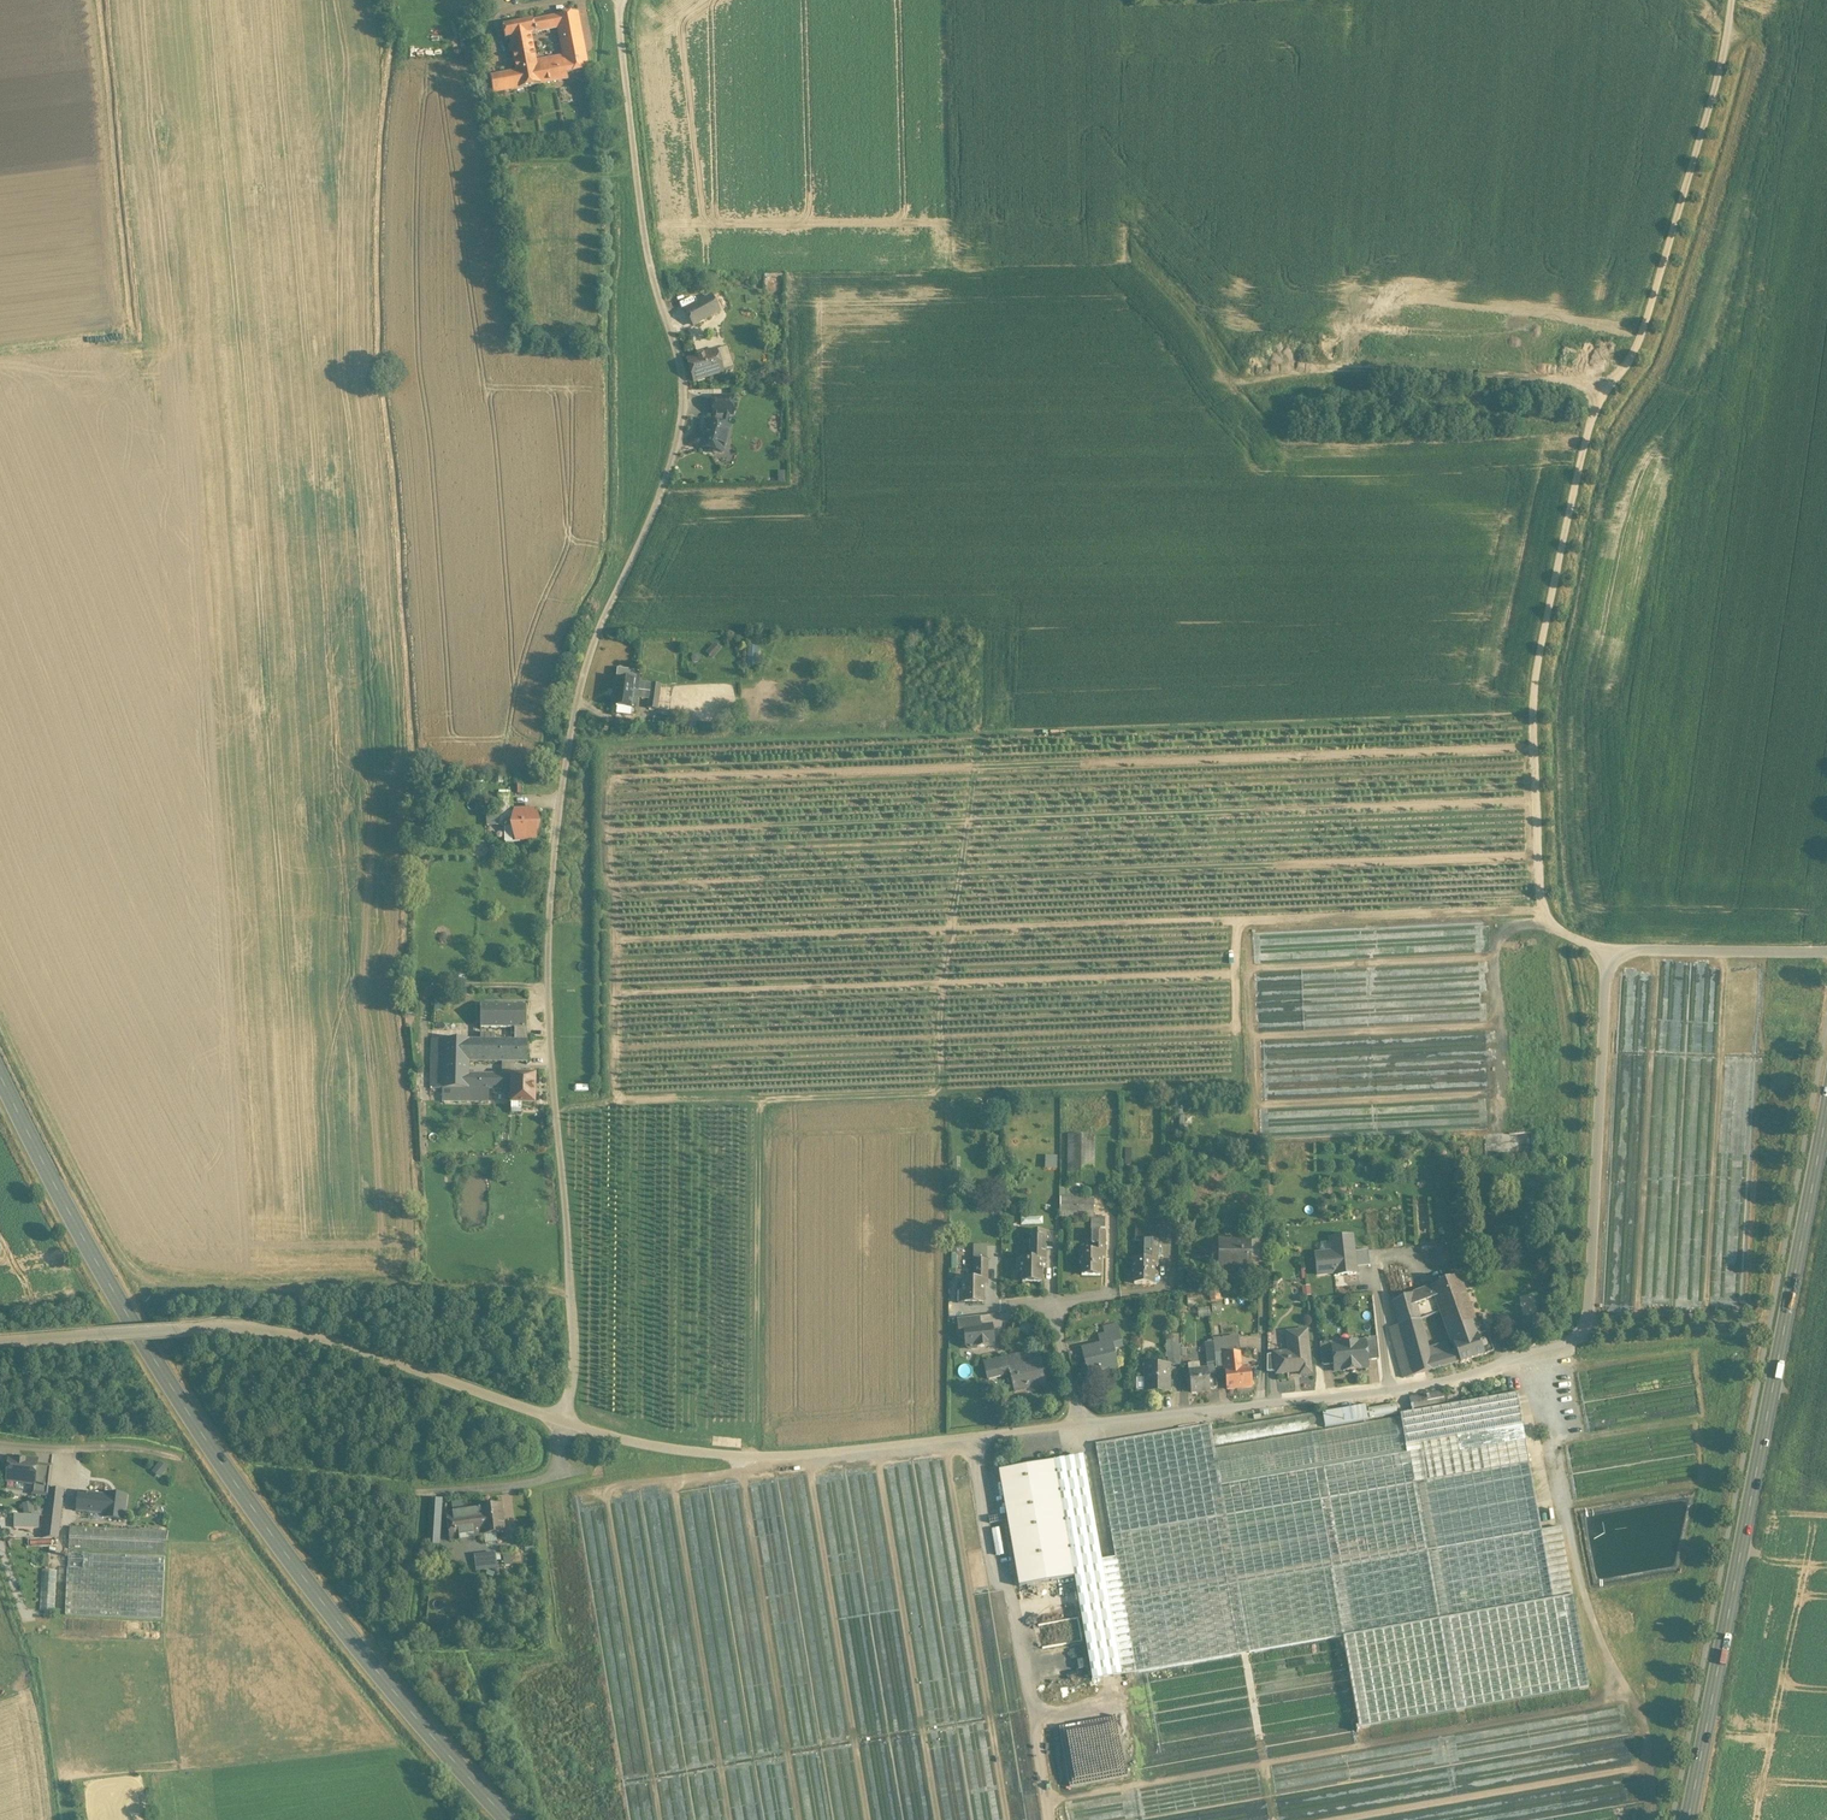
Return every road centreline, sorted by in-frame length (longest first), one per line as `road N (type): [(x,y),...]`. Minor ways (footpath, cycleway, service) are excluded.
road 1 (track): [(622,0),(618,22),(648,259),(682,393),(672,459),(579,693),(561,801),(549,1010),(573,1287),(566,1423)]
road 2 (residential): [(0,1346),(239,1330),(292,1337),(343,1347),(627,1445),(786,1459),(1082,1427)]
road 3 (track): [(1736,0),(1729,50),(1641,350),(1619,380),(1597,389),(1533,712),(1545,906),(1561,930),(1613,950)]
road 4 (primary): [(0,1076),(83,1238),(220,1461),(395,1694),(508,1819)]
road 5 (residential): [(1394,1386),(1585,1340),(1613,950),(1826,952)]
road 6 (track): [(1031,1701),(1601,1596),(1625,1621),(1648,1781)]
road 7 (track): [(573,1287),(194,1291),(159,1284),(137,1267),(64,1138),(0,996)]
road 8 (primary): [(1688,1819),(1826,1109)]
road 9 (track): [(981,1434),(1052,1819)]
road 10 (track): [(745,1455),(758,1603),(749,1819)]
road 11 (residential): [(1082,1427),(1394,1386)]
road 12 (track): [(577,701),(607,719),(639,722),(723,713)]
road 13 (residential): [(1082,1427),(1060,1301)]

